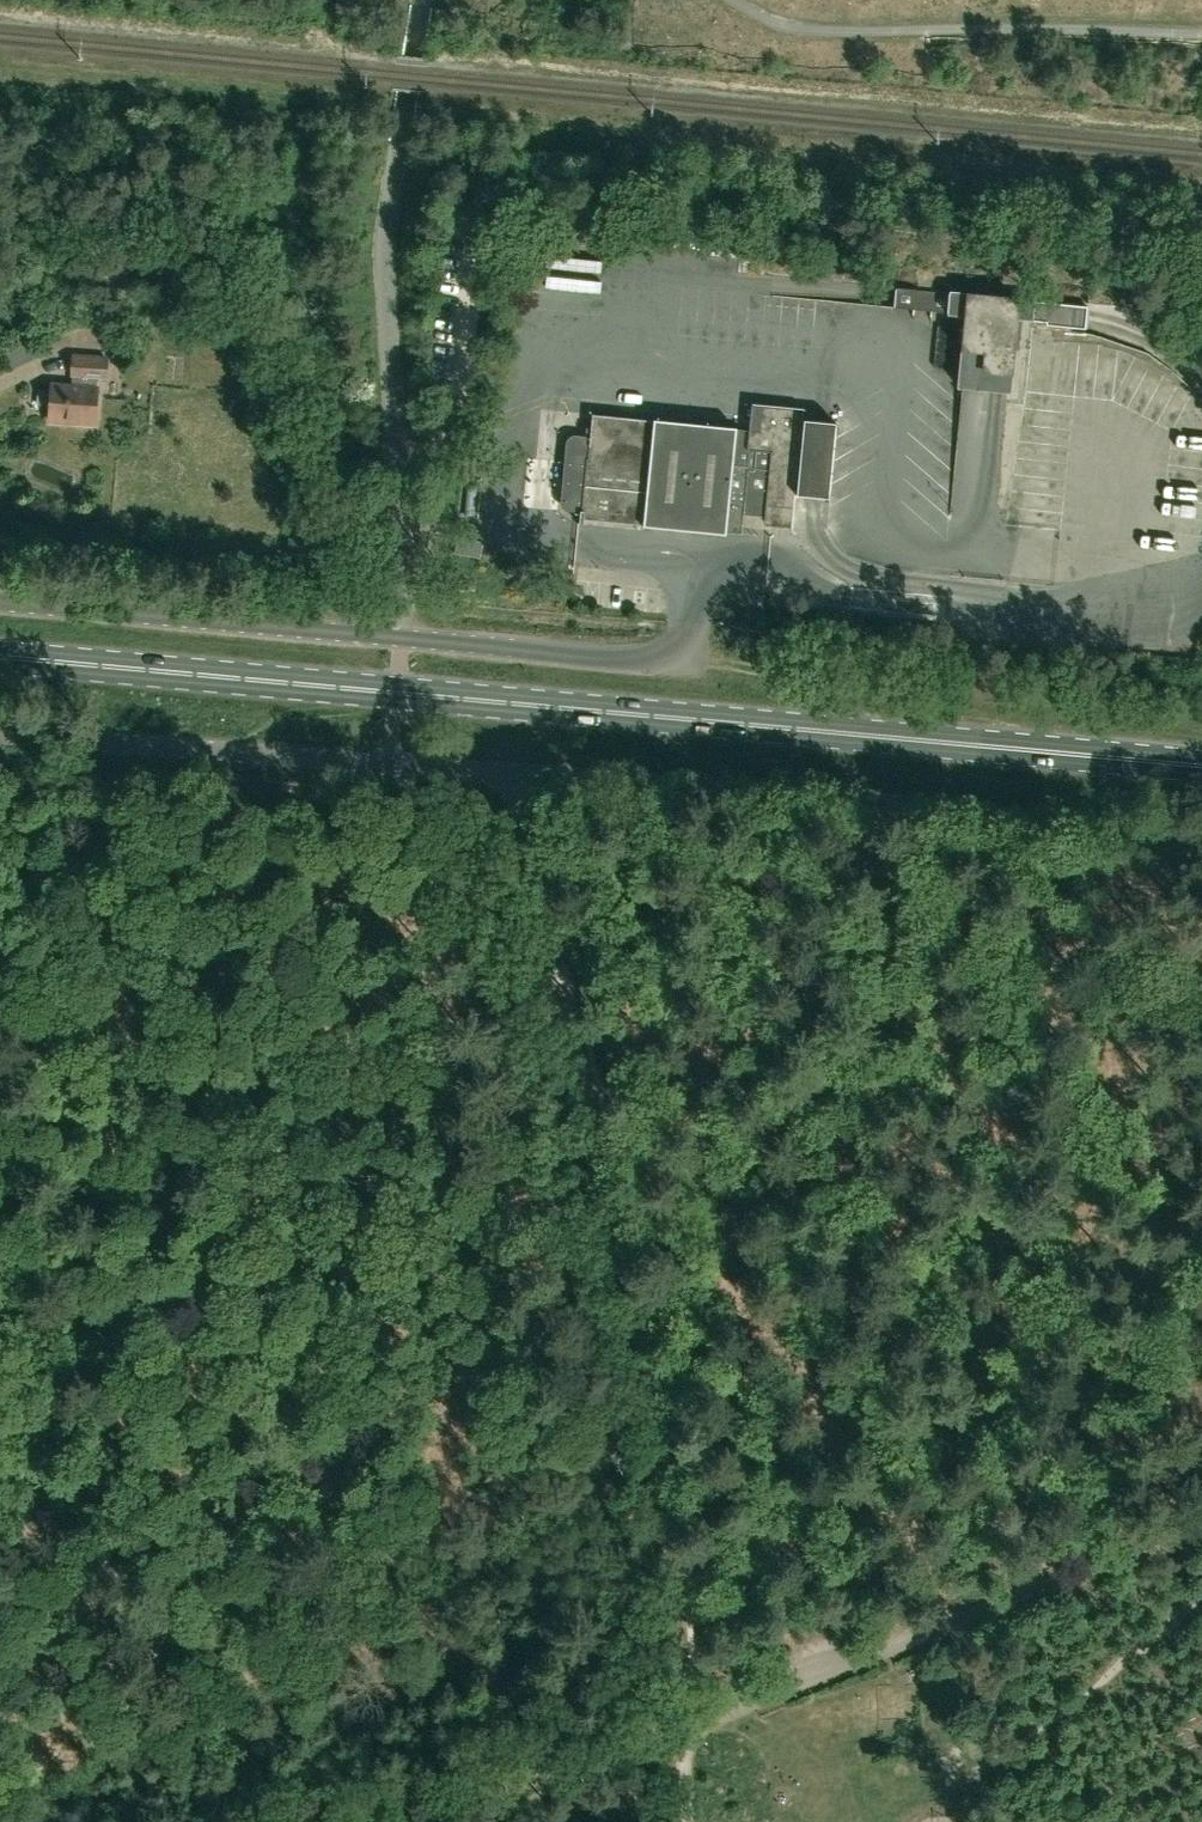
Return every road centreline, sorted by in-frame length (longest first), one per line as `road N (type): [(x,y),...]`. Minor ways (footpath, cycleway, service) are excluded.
road 1 (unclassified): [(0,726),(1201,840)]
road 2 (primary): [(1201,764),(0,657)]
road 3 (track): [(679,1725),(616,1215),(557,954)]
road 4 (unclassified): [(402,638),(386,236),(424,0)]
road 5 (track): [(679,1725),(1201,1533)]
road 6 (unclassified): [(402,638),(0,601)]
road 7 (track): [(380,1261),(0,1347)]
road 8 (track): [(563,978),(541,1048),(504,1122),(455,1188),(380,1261)]
road 9 (track): [(423,1821),(679,1725)]
road 10 (track): [(557,954),(508,773)]

